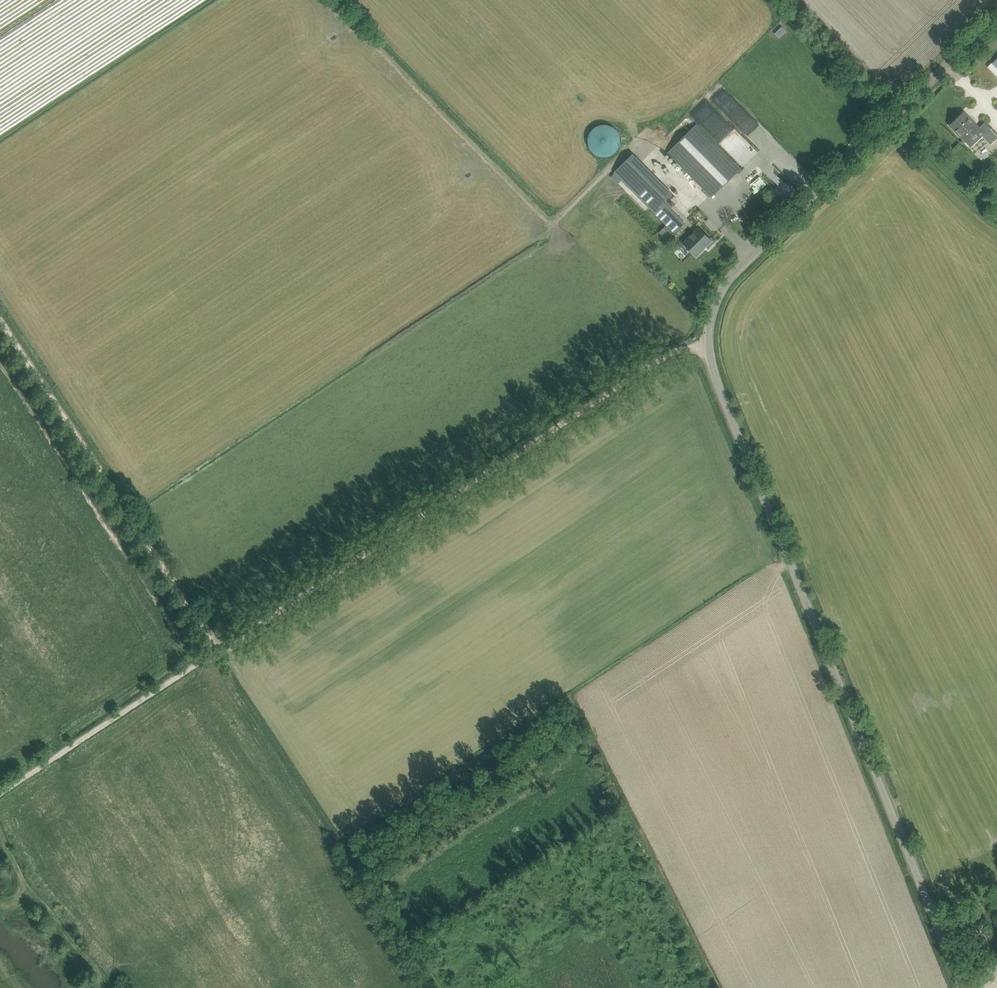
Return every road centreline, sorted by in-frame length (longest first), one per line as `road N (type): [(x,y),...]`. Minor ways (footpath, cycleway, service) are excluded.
road 1 (unclassified): [(963,987),(717,382),(708,342),(724,283),(996,10)]
road 2 (track): [(708,342),(664,356),(234,643),(217,646)]
road 3 (track): [(0,322),(217,646)]

